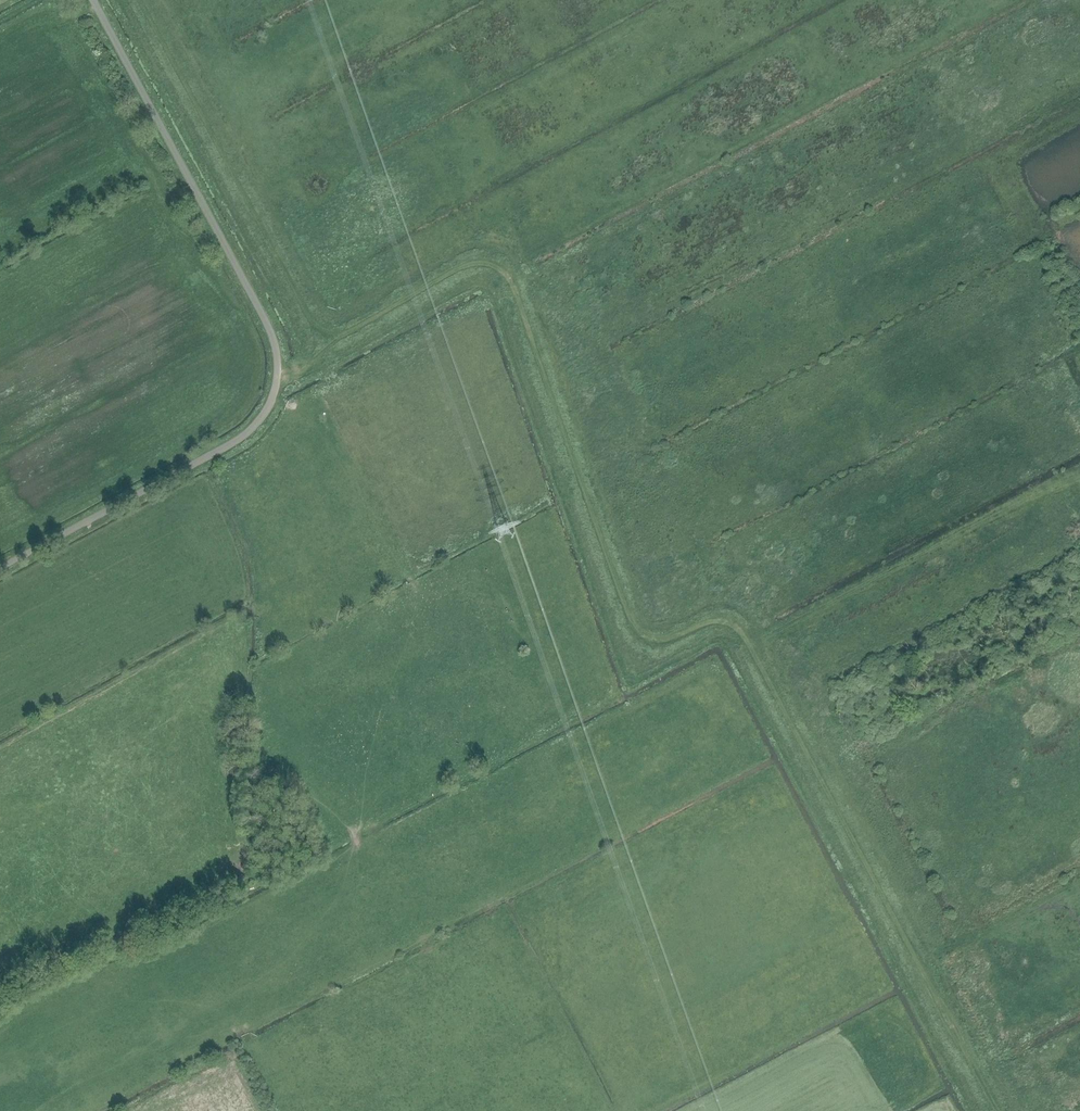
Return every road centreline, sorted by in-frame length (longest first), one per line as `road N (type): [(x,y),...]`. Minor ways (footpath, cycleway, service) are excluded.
road 1 (track): [(326,336),(475,258),(505,270),(520,293),(632,638),(659,651),(717,619),(736,624),(994,1110)]
road 2 (unclassified): [(0,568),(244,435),(267,410),(278,375),(270,331),(92,0)]
road 3 (track): [(326,336),(143,0)]

